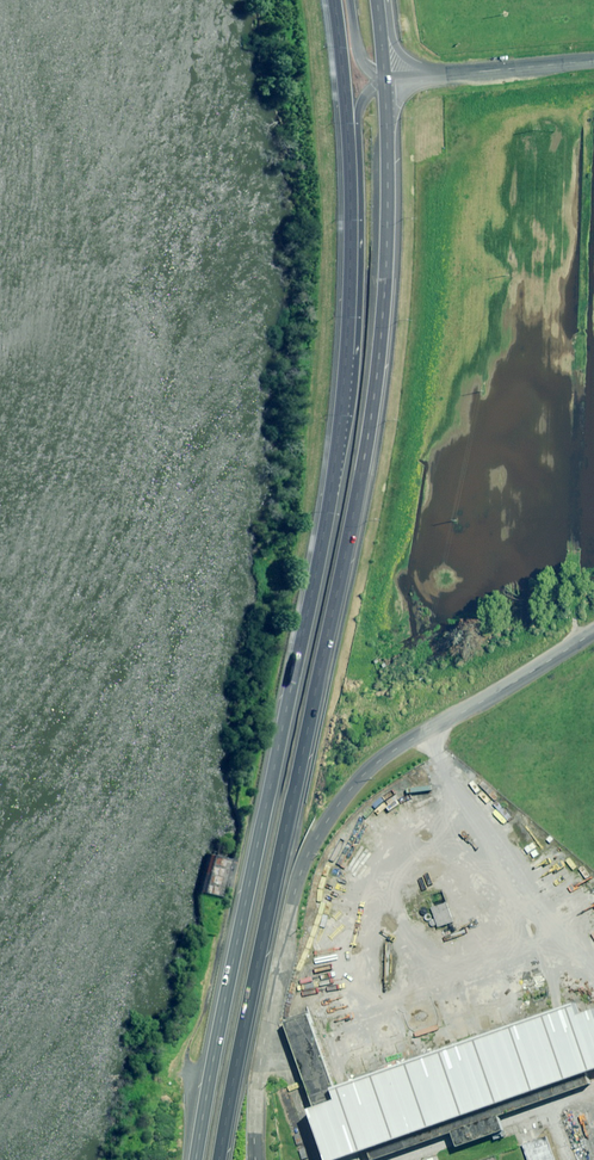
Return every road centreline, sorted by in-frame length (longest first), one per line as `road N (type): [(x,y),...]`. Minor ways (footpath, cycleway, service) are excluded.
road 1 (trunk): [(384,78),(385,270),(371,414),(219,1159)]
road 2 (trunk): [(191,1159),(342,408)]
road 3 (residential): [(258,1159),(263,1065),(295,900),(327,819),(397,746),(593,631)]
road 4 (trunk): [(342,408),(351,274),(333,0)]
road 5 (trunk): [(342,408),(353,385),(358,339),(358,116),(363,98),(384,78)]
road 6 (unclassified): [(439,75),(593,59)]

